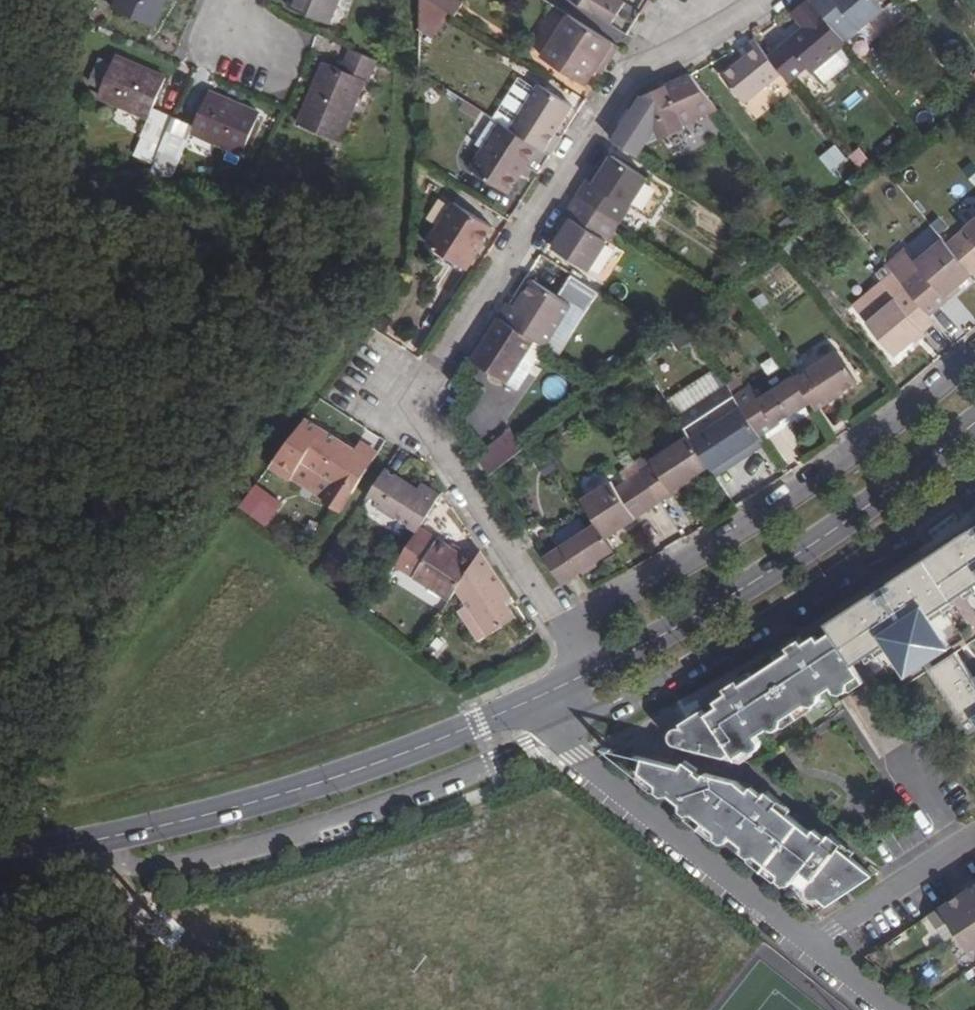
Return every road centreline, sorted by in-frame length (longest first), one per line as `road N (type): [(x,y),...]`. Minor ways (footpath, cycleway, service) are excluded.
road 1 (residential): [(773,0),(618,92),(410,408),(597,668)]
road 2 (residential): [(0,862),(306,787),(529,702)]
road 3 (residential): [(597,668),(810,546),(974,422)]
road 4 (residential): [(529,702),(576,755),(809,947)]
road 5 (residential): [(974,839),(809,947)]

